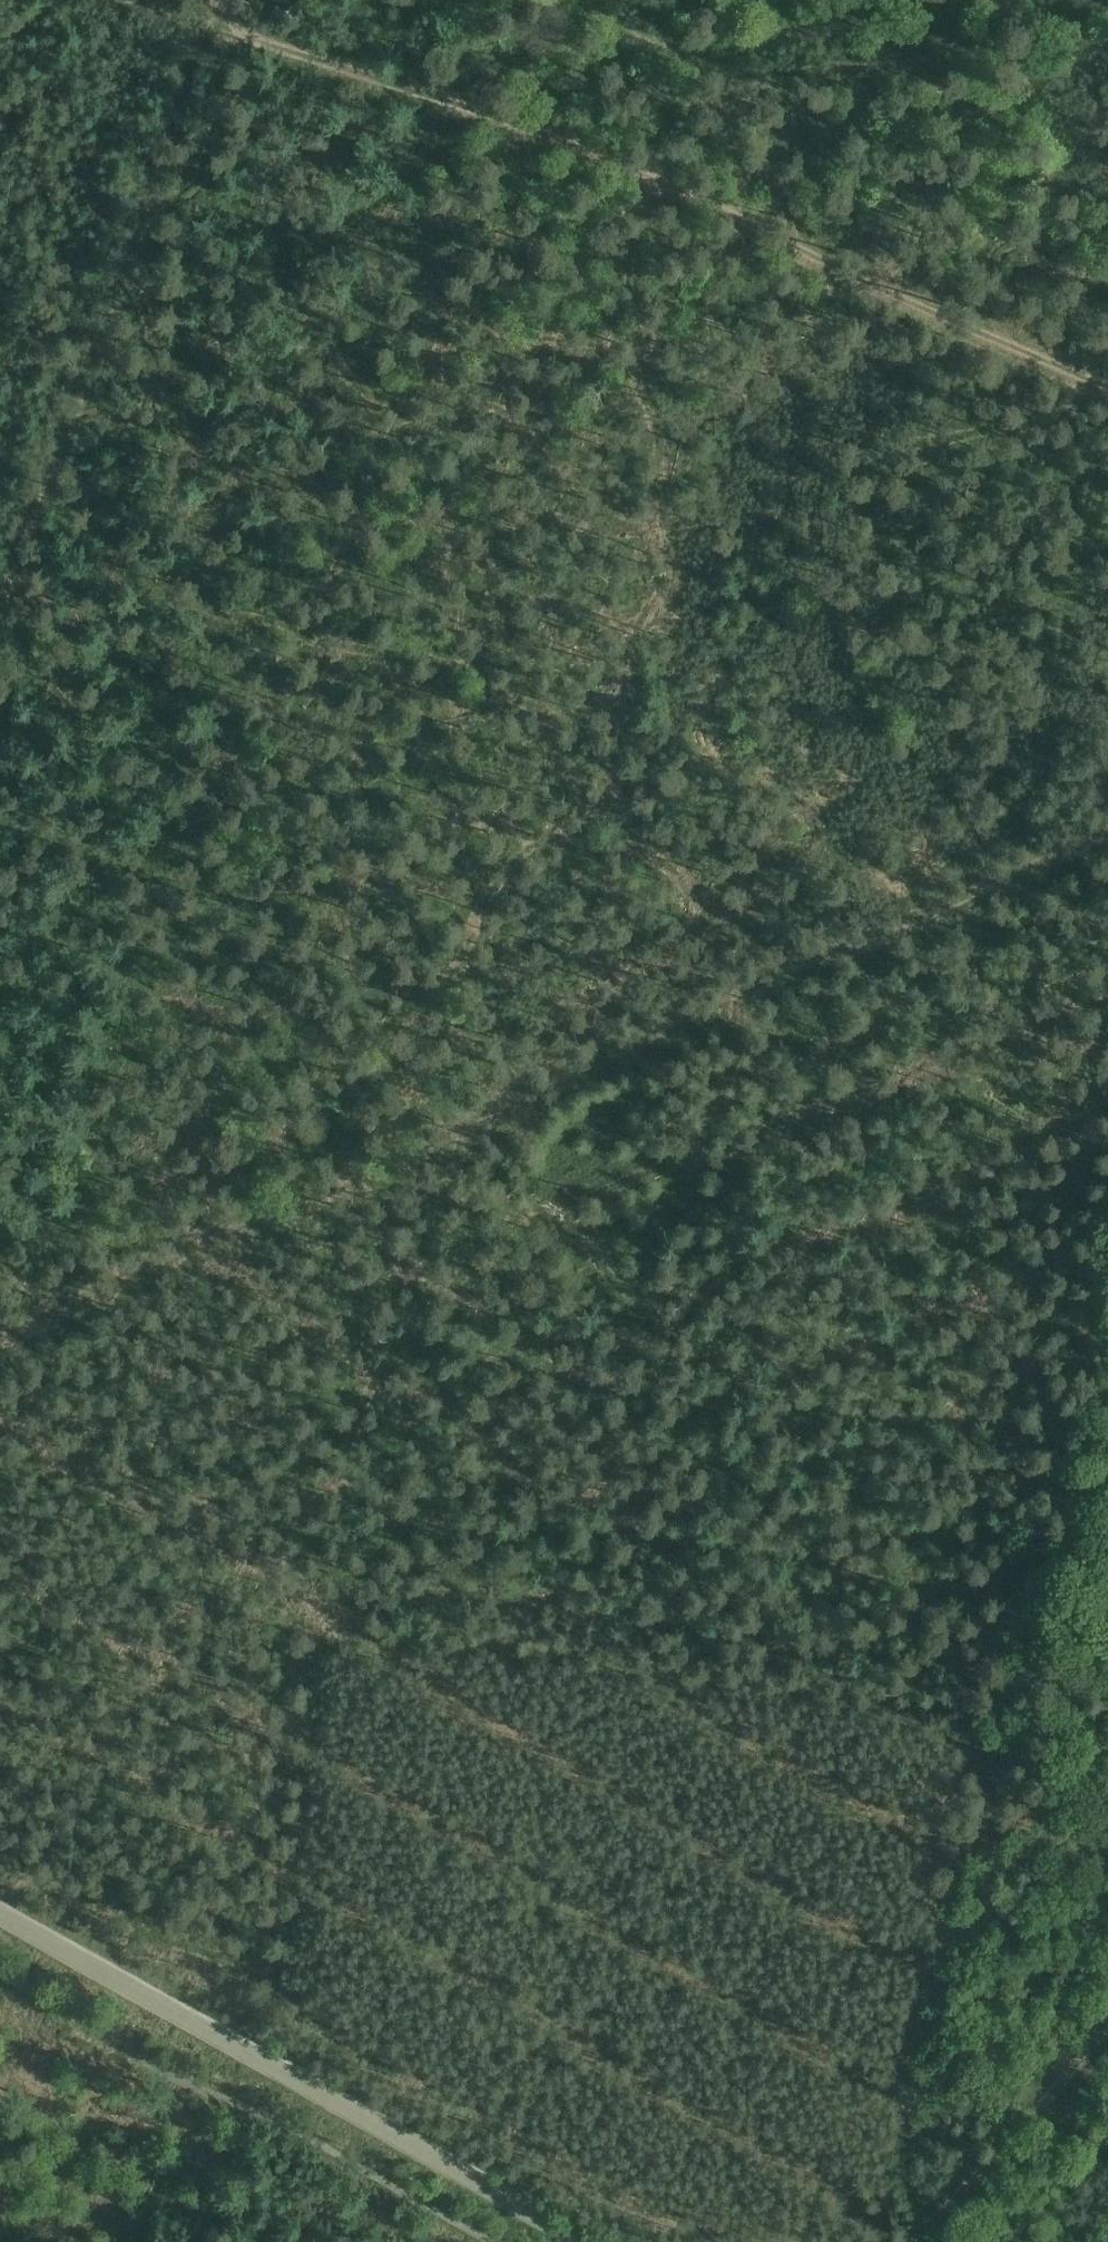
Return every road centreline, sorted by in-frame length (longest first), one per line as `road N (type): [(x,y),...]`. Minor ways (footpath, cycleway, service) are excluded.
road 1 (track): [(1107,387),(572,144),(229,31),(215,0)]
road 2 (tertiary): [(576,2241),(0,1913)]
road 3 (track): [(1107,2016),(915,2241)]

